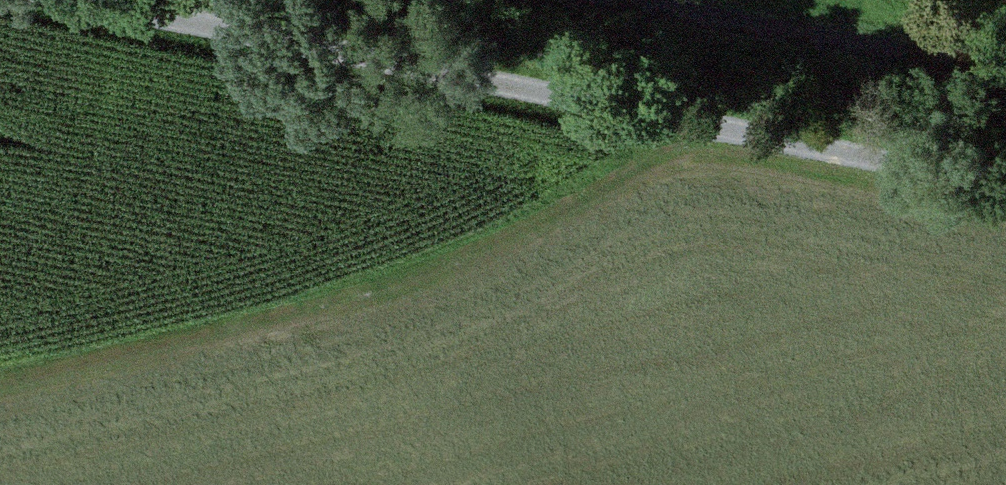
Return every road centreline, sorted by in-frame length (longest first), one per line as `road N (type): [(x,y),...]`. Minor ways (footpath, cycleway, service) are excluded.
road 1 (track): [(66,0),(1005,184)]
road 2 (track): [(696,124),(535,217),(291,310),(0,381)]

